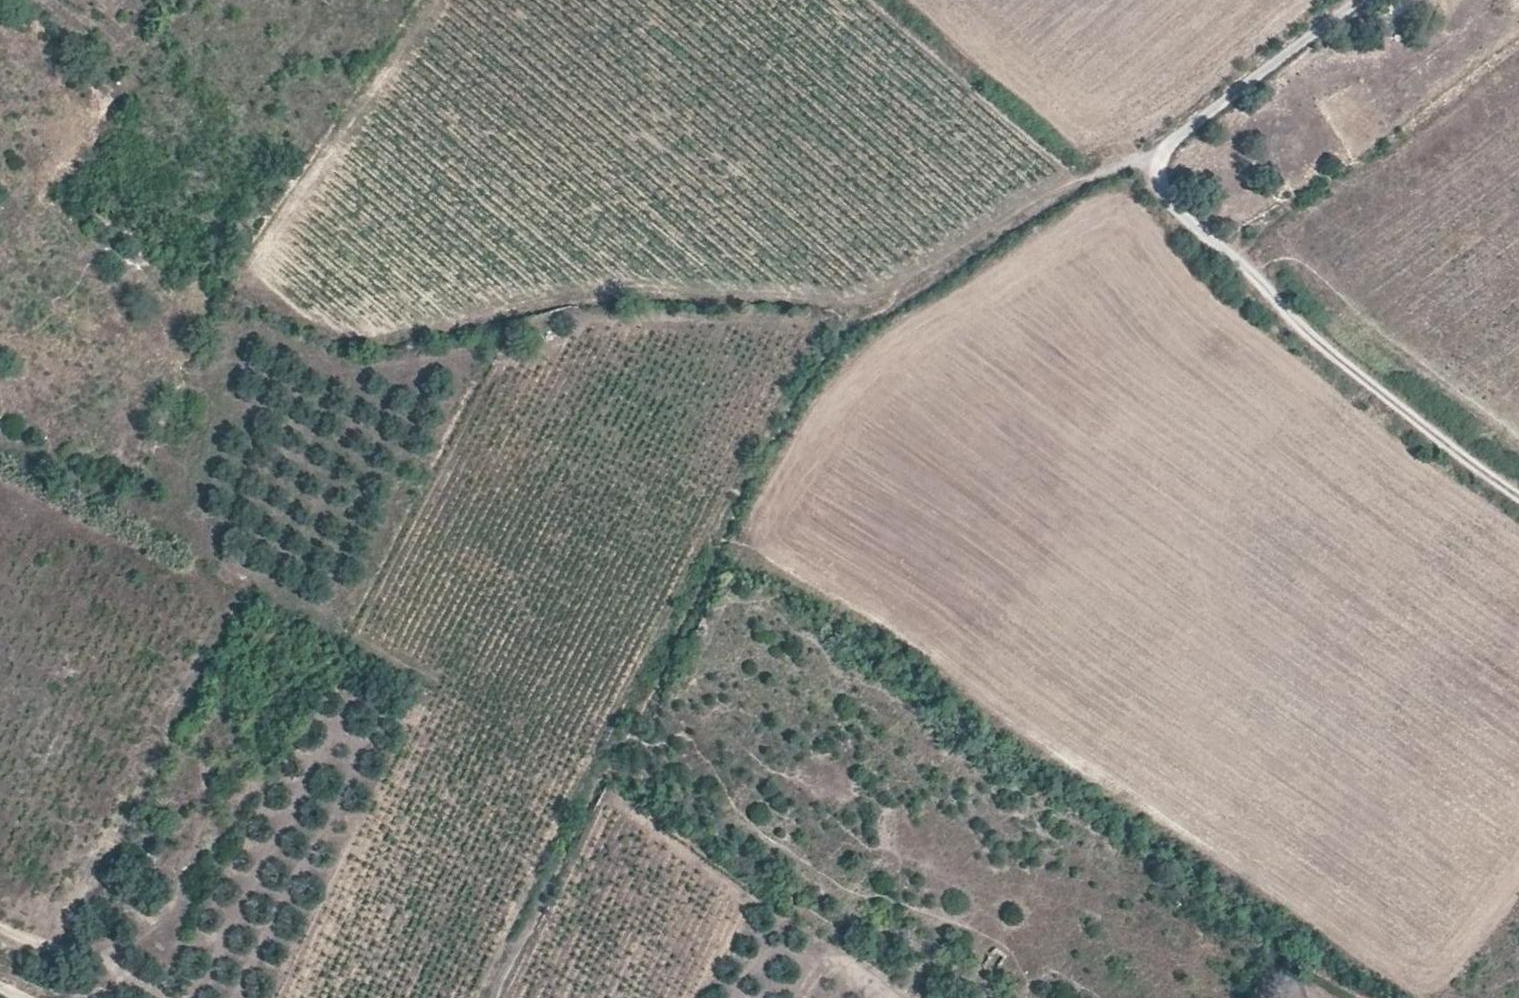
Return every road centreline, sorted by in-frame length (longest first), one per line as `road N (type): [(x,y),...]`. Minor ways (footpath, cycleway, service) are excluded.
road 1 (track): [(1518,495),(1334,350),(1151,183),(1165,141),(1351,0)]

